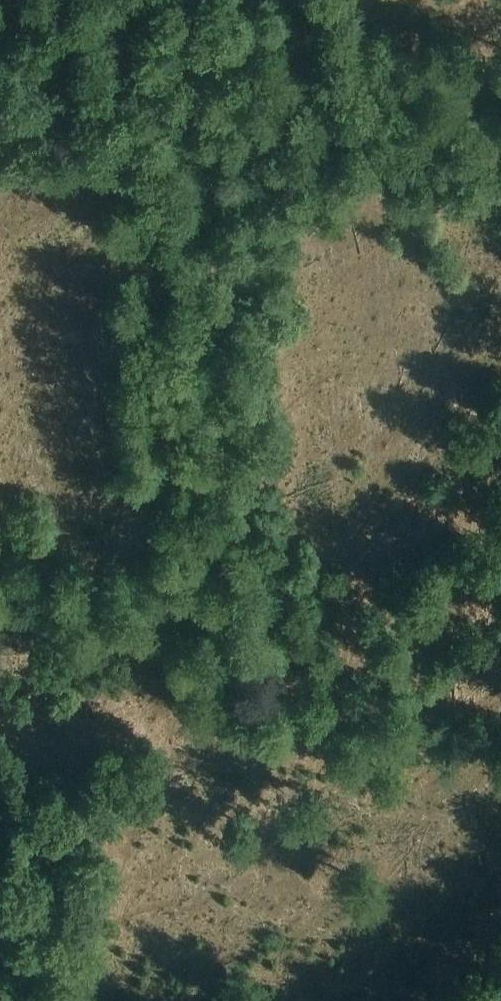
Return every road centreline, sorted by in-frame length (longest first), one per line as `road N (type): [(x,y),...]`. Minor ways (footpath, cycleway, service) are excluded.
road 1 (track): [(0,605),(500,757)]

